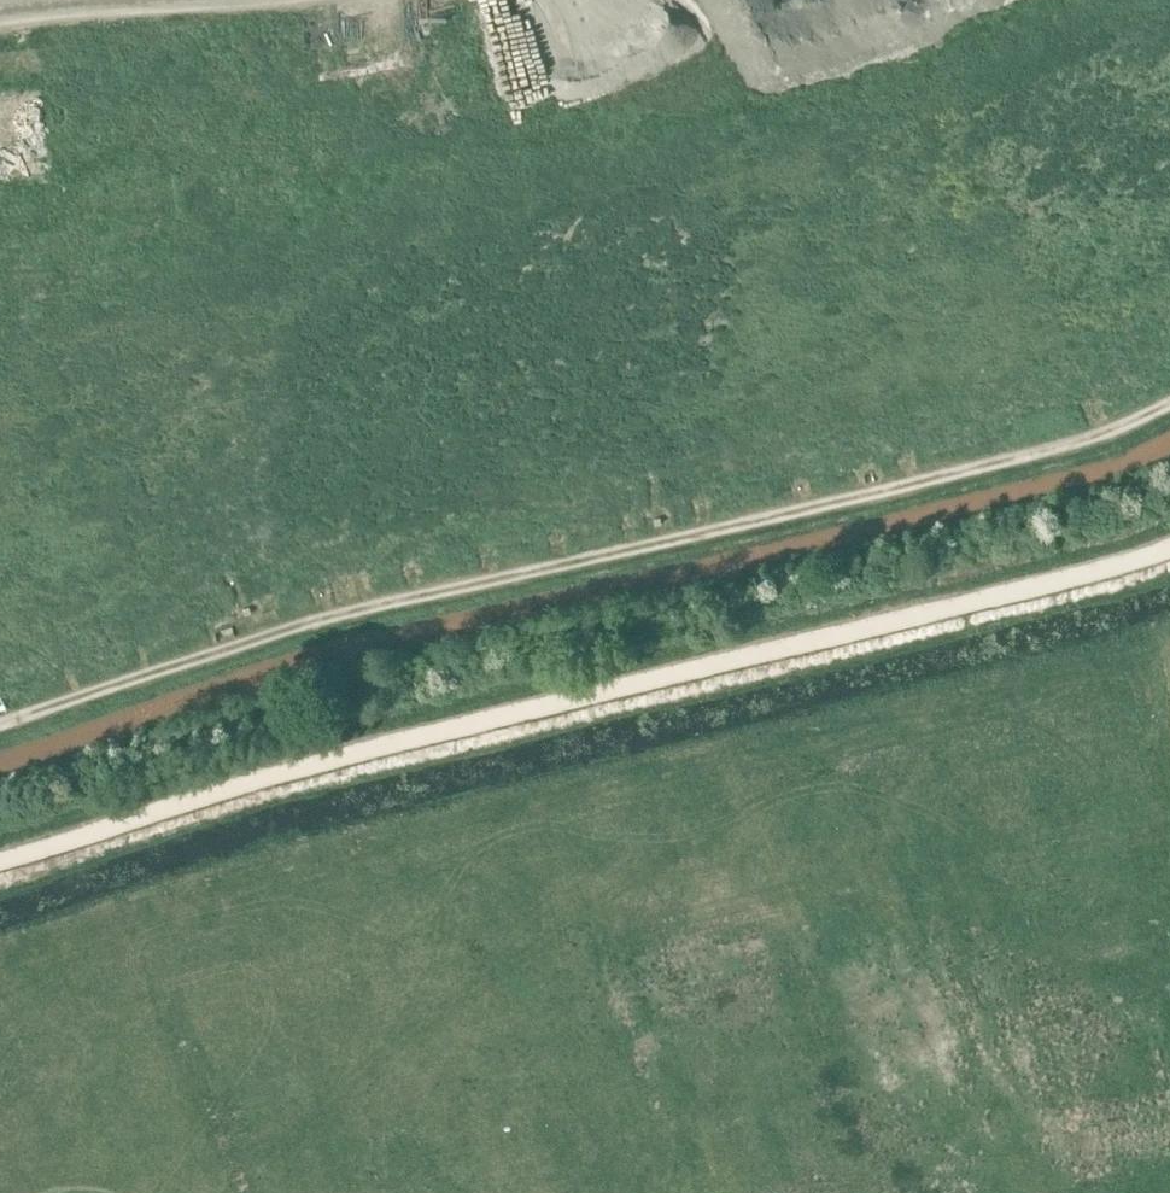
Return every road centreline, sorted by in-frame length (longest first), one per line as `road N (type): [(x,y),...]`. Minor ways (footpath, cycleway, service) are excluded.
road 1 (track): [(1169,403),(1093,439),(320,621),(0,726)]

